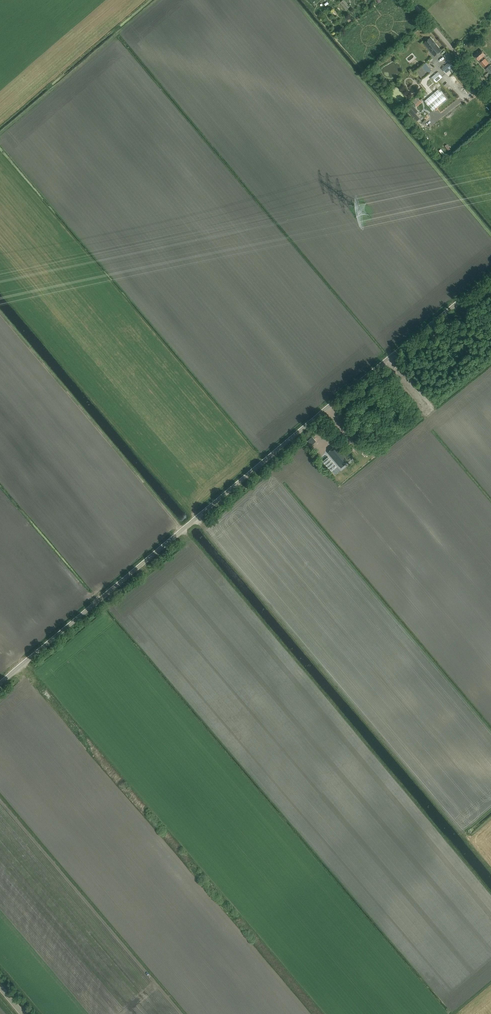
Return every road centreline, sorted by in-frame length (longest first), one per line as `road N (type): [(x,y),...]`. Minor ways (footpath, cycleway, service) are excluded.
road 1 (unclassified): [(0,684),(490,276)]
road 2 (unclassified): [(490,94),(411,0)]

